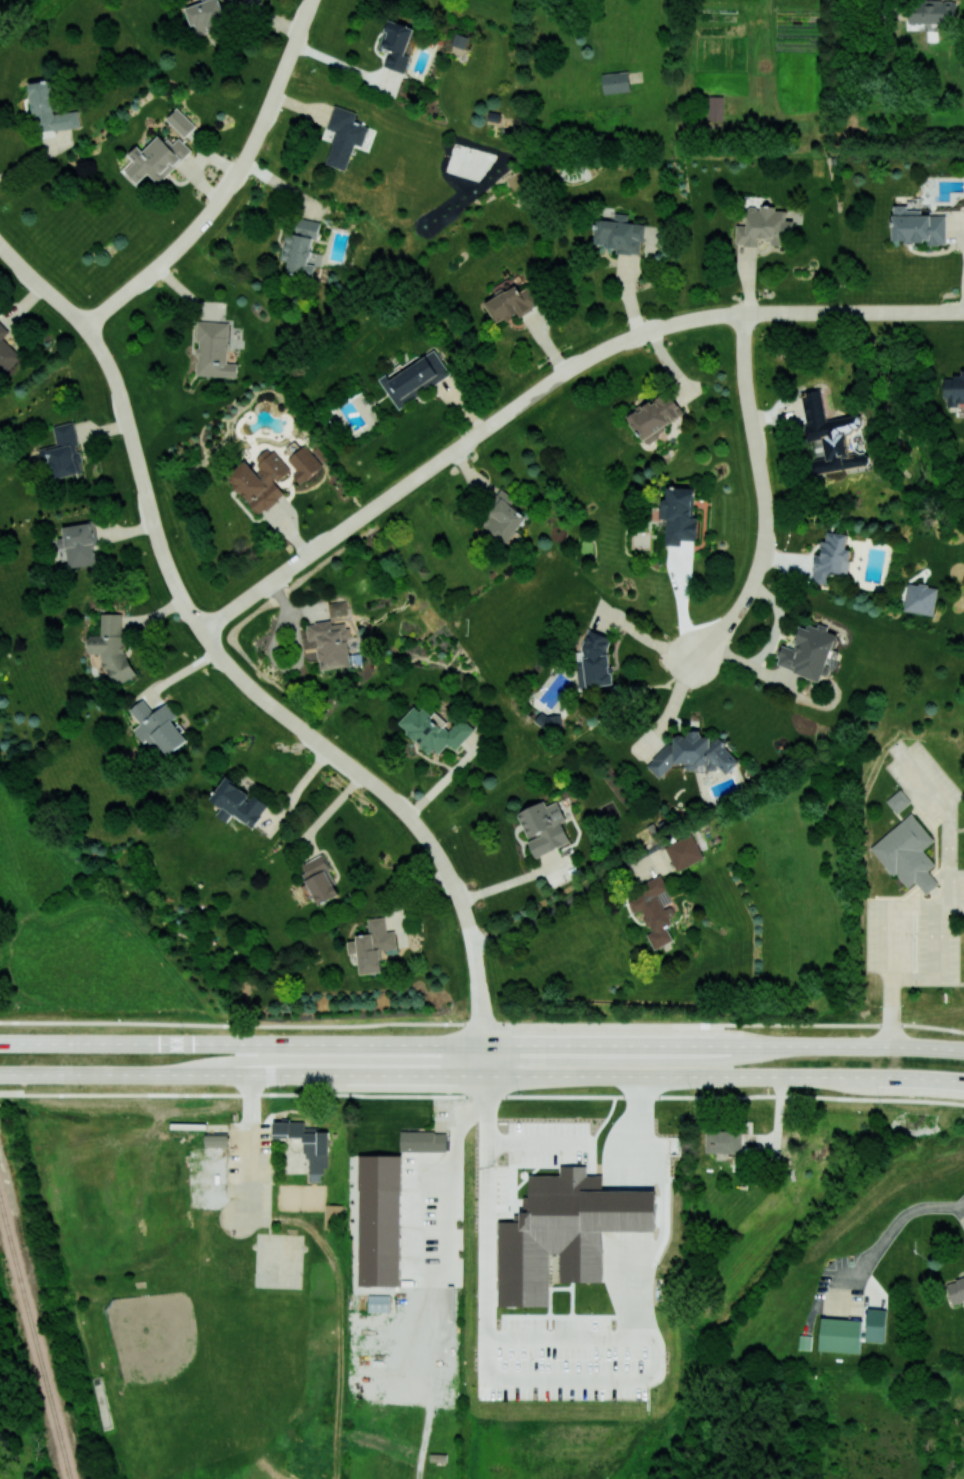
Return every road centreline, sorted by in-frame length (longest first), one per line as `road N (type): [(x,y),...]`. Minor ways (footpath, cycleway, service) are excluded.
road 1 (secondary): [(963,1050),(0,1042)]
road 2 (secondary): [(0,1075),(963,1081)]
road 3 (residential): [(203,629),(566,370),(632,337),(745,313),(963,312)]
road 4 (residential): [(142,481),(180,595),(223,659),(405,811),(443,862),(471,933)]
road 5 (residential): [(87,326),(175,252),(227,192),(262,130),(314,0)]
road 6 (residential): [(745,313),(766,497),(764,552),(737,615),(695,658)]
road 7 (residential): [(96,342),(120,394),(142,481)]
road 8 (residential): [(0,244),(96,342)]

